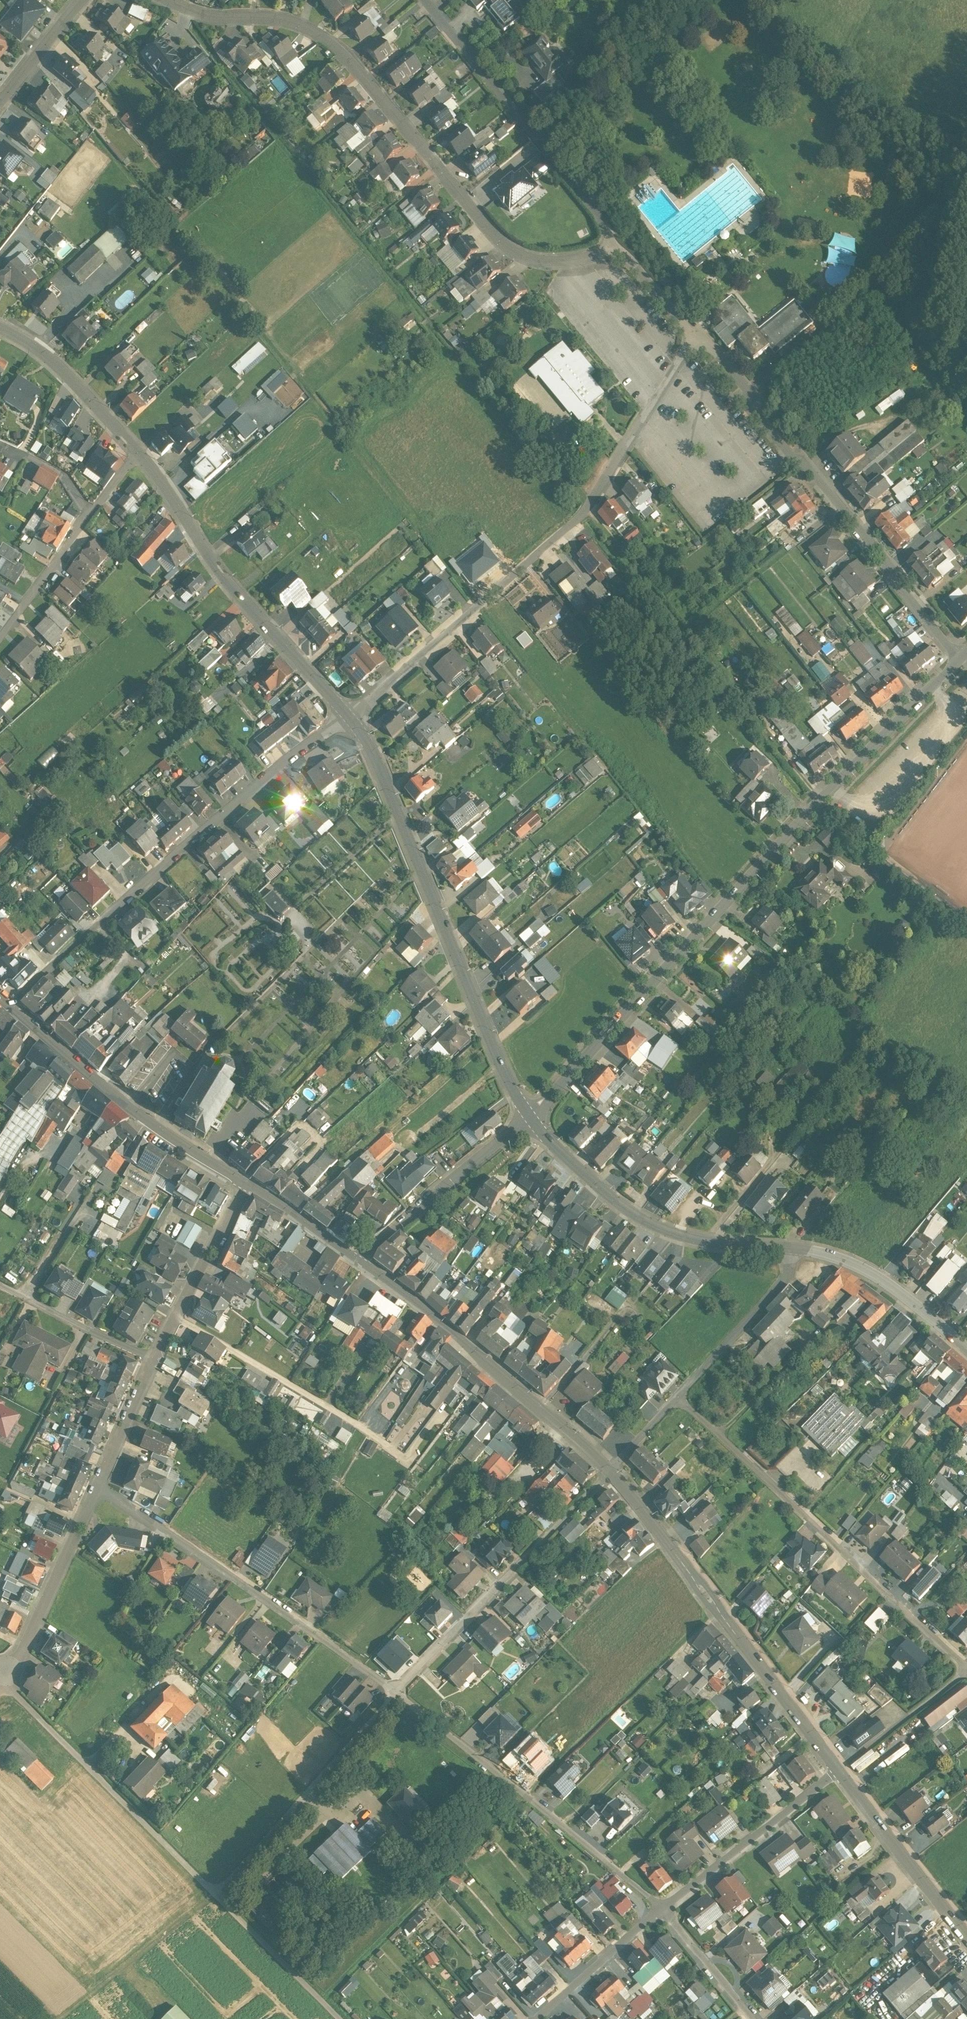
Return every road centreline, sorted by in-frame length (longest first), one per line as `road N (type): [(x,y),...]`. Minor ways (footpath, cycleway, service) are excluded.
road 1 (residential): [(966,664),(834,788),(530,1114)]
road 2 (residential): [(161,0),(205,16),(283,21),(335,46),(525,263),(583,265),(623,249)]
road 3 (residential): [(348,713),(581,513),(696,333)]
road 4 (track): [(6,1683),(340,2018)]
road 5 (residential): [(8,1001),(287,751),(348,713)]
road 6 (residential): [(530,1114),(496,1054),(374,754),(348,713)]
road 7 (residential): [(696,333),(966,664)]
road 8 (residential): [(677,1398),(966,1669)]
road 9 (tertiary): [(839,1770),(612,1470)]
road 10 (residential): [(396,1690),(98,1488)]
road 11 (residential): [(661,1911),(396,1690)]
road 12 (residential): [(98,1488),(246,1181)]
road 13 (residential): [(348,713),(219,570),(141,450)]
road 14 (tertiary): [(612,1470),(356,1259)]
road 15 (residential): [(426,0),(623,249)]
road 16 (residential): [(396,1690),(612,1470)]
road 17 (residential): [(790,1247),(716,1242),(645,1219),(600,1187),(530,1114)]
road 18 (tertiary): [(246,1181),(133,1105),(8,1001)]
road 19 (residential): [(216,1891),(396,1690)]
road 20 (residential): [(661,1911),(839,1770)]
road 21 (residential): [(530,1114),(356,1259)]
road 22 (residential): [(0,1676),(6,1683),(98,1488)]
road 23 (tertiary): [(966,1935),(839,1770)]
road 24 (residential): [(966,1348),(849,1261),(790,1247)]
road 25 (track): [(59,2018),(216,1891)]
road 26 (residential): [(677,1398),(788,1276),(790,1247)]
road 27 (residential): [(141,450),(49,355),(0,327)]
road 28 (residential): [(537,2018),(661,1911)]
road 29 (residential): [(839,1770),(966,1670)]
road 30 (residential): [(0,639),(88,516)]
road 31 (residential): [(752,2018),(661,1911)]
road 32 (tertiary): [(356,1259),(246,1181)]
road 33 (residential): [(77,0),(0,102)]

